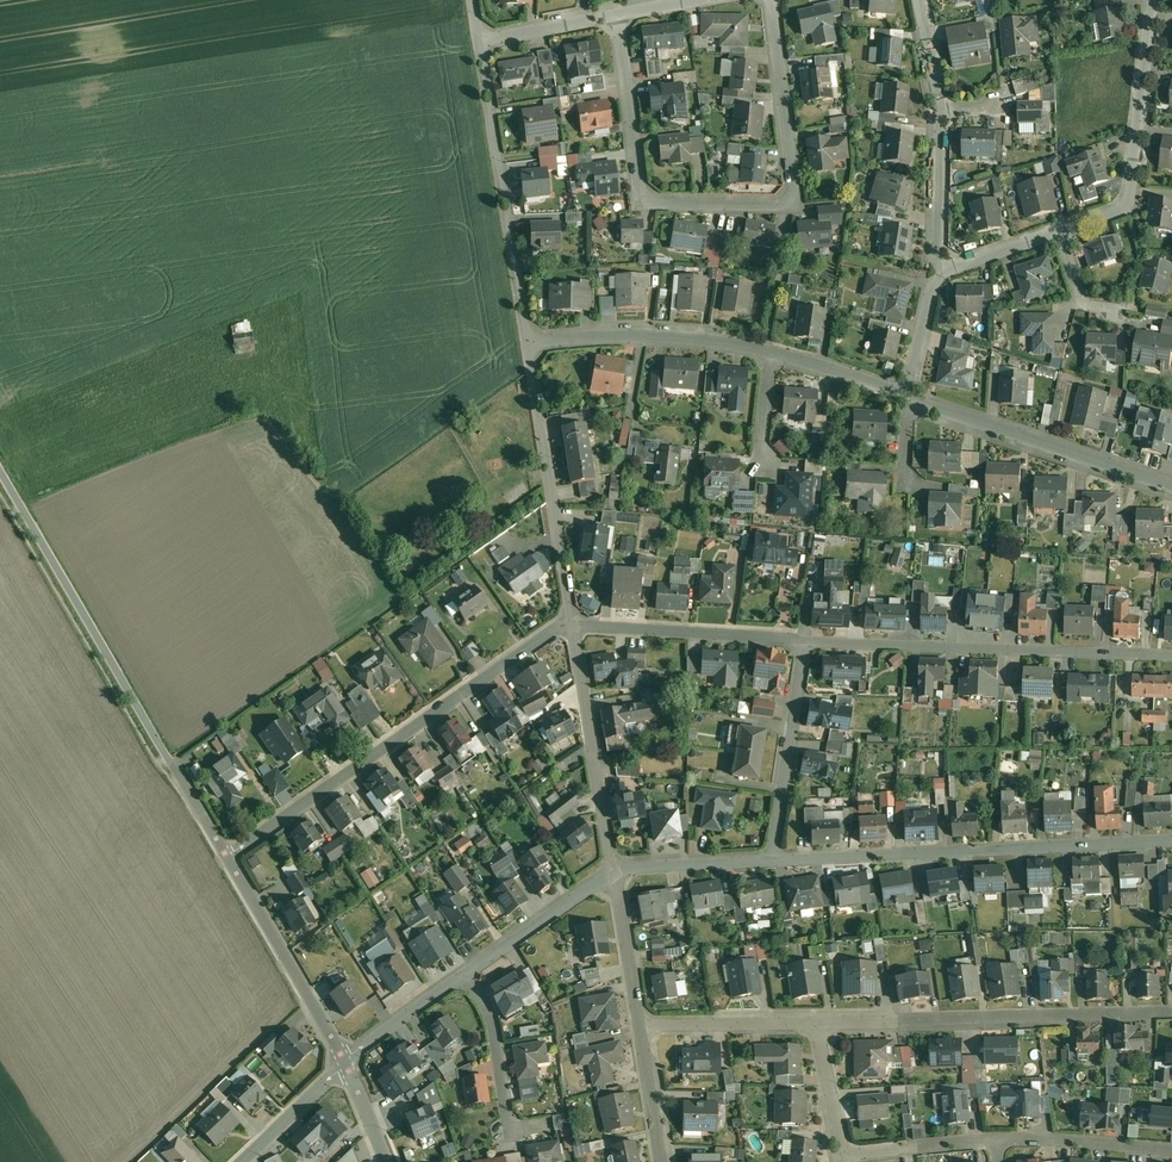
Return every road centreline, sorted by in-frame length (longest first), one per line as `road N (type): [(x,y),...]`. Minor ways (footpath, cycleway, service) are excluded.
road 1 (residential): [(616,14),(642,190),(662,205),(782,207),(797,190),(771,0)]
road 2 (residential): [(571,625),(554,629),(227,855)]
road 3 (residential): [(772,861),(1171,841)]
road 4 (residential): [(1171,654),(806,643)]
road 5 (residential): [(817,1025),(1171,1014)]
road 6 (unclassified): [(172,763),(0,468)]
road 7 (residential): [(527,344),(481,42)]
road 8 (residential): [(571,625),(527,344)]
road 9 (residential): [(1060,232),(1119,212),(1132,193),(1152,0)]
road 10 (residential): [(909,398),(1171,485)]
road 11 (residential): [(614,872),(571,625)]
road 12 (residential): [(345,1060),(227,855)]
road 13 (residential): [(806,643),(571,625)]
road 14 (residential): [(772,861),(806,643)]
road 15 (residential): [(464,976),(614,872)]
road 16 (residential): [(995,1141),(1171,1150)]
road 17 (residential): [(642,1026),(817,1025)]
road 18 (residential): [(464,976),(493,1025),(510,1130)]
road 19 (residential): [(932,271),(941,112)]
road 20 (residential): [(614,872),(772,861)]
road 21 (residential): [(642,1026),(614,872)]
road 22 (residential): [(995,1141),(842,1157)]
road 23 (residential): [(767,350),(909,398)]
road 24 (residential): [(240,1161),(345,1060)]
road 25 (residential): [(345,1060),(464,976)]
road 26 (residential): [(616,14),(481,42)]
road 27 (residential): [(663,1161),(642,1026)]
road 28 (residential): [(842,1157),(817,1025)]
road 29 (residential): [(932,271),(1060,232)]
road 30 (residential): [(909,398),(932,271)]
road 31 (residential): [(642,334),(767,350)]

